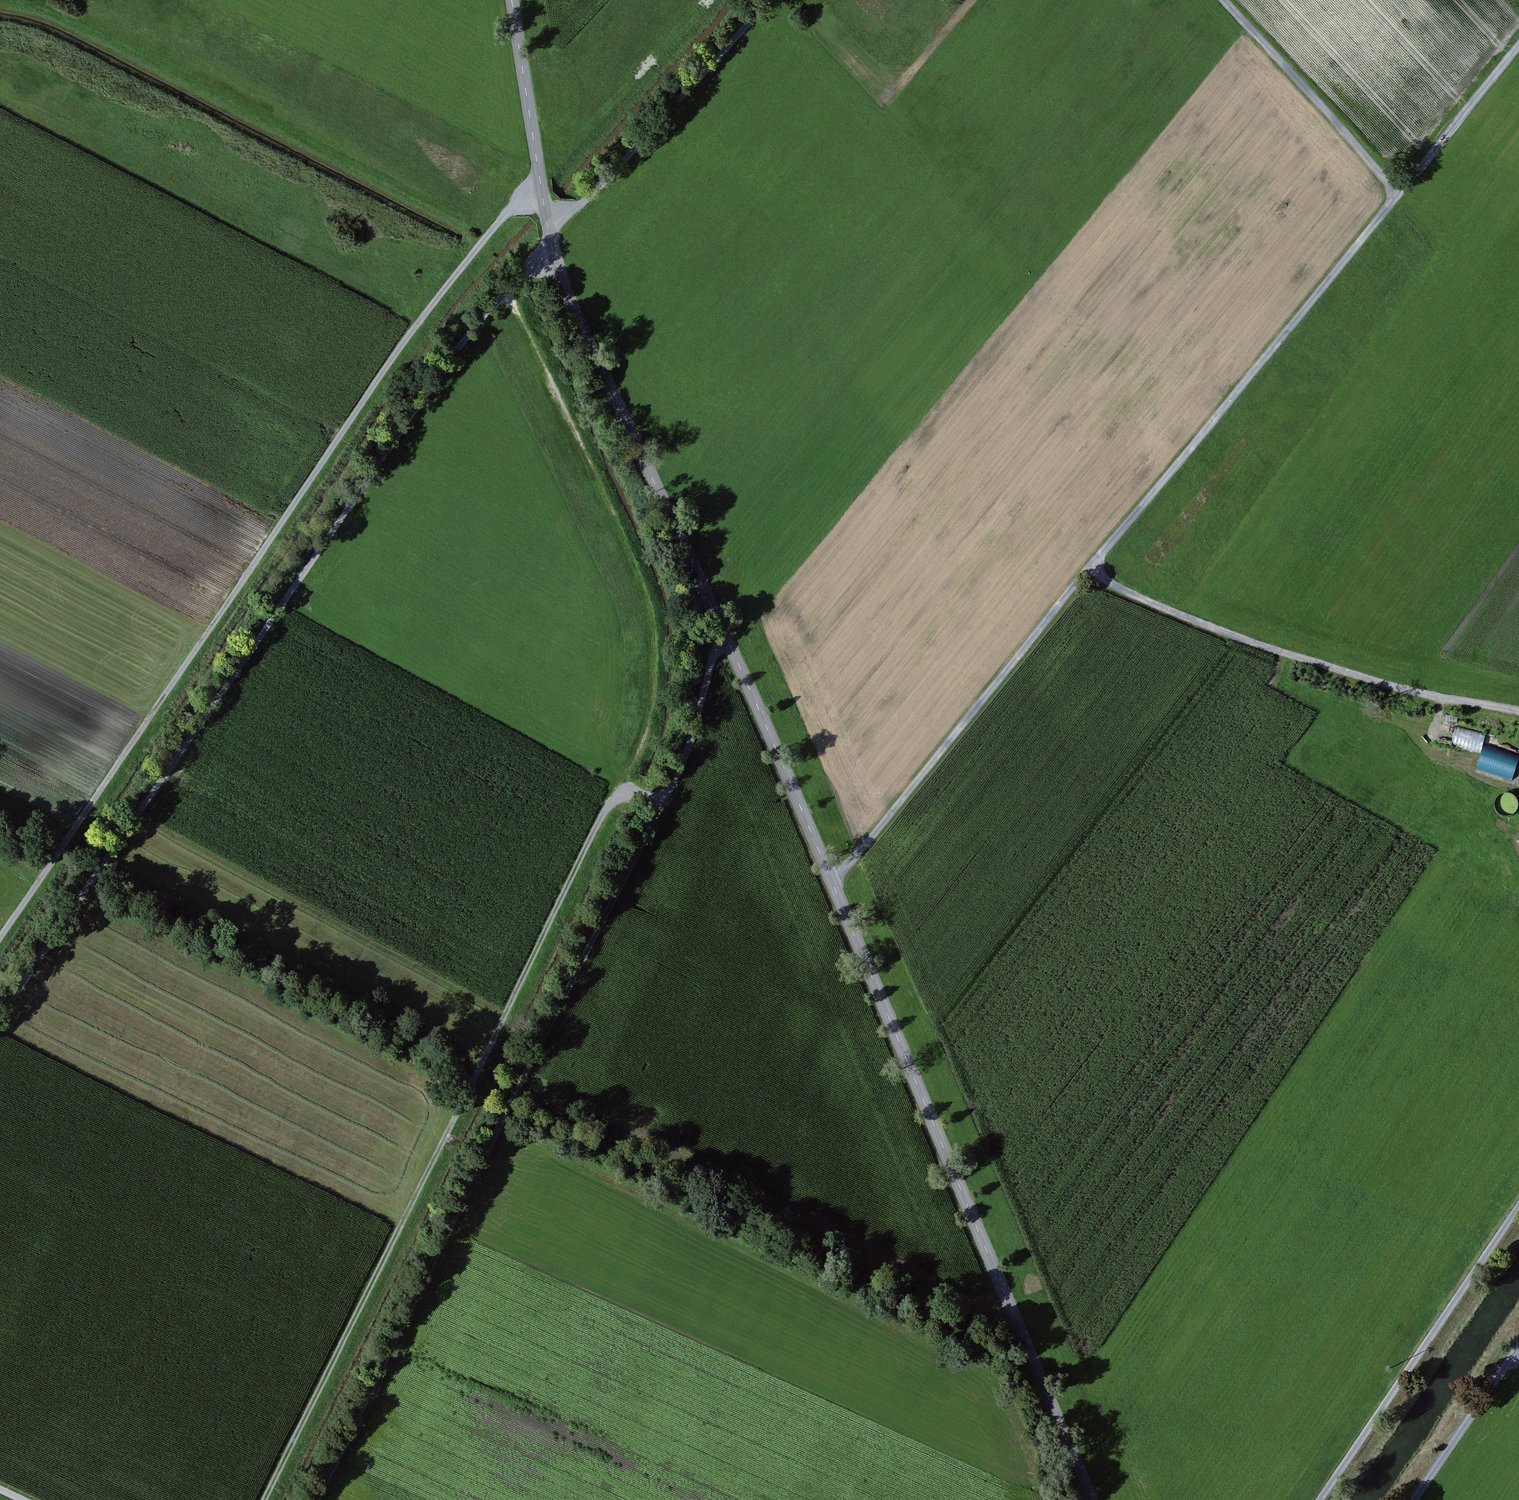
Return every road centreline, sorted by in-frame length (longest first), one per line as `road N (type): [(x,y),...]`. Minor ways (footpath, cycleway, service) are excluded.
road 1 (tertiary): [(513,0),(558,266),(833,882),(1093,1499)]
road 2 (track): [(833,882),(1518,48)]
road 3 (track): [(719,622),(690,747),(661,811),(320,1499)]
road 4 (track): [(553,254),(463,345),(0,1019)]
road 5 (track): [(540,176),(417,324),(0,941)]
road 6 (track): [(266,1499),(613,807),(628,795),(661,811)]
road 7 (track): [(1085,575),(1298,658),(1518,710)]
road 8 (track): [(1518,1216),(1321,1499)]
road 9 (track): [(771,0),(549,233)]
road 10 (track): [(1223,0),(1401,191)]
road 11 (track): [(1518,1347),(1415,1499)]

